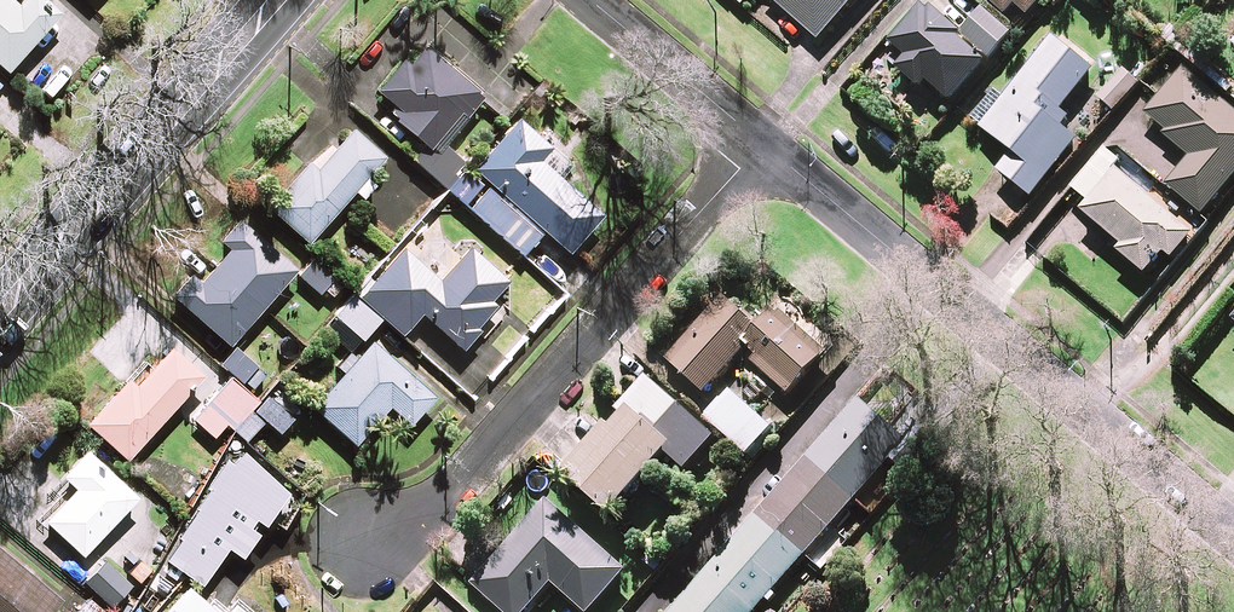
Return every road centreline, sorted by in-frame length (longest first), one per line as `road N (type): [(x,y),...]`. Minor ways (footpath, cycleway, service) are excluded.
road 1 (residential): [(1233,535),(764,144)]
road 2 (residential): [(362,549),(441,502),(764,144)]
road 3 (secondary): [(0,310),(287,0)]
road 4 (residential): [(764,144),(591,0)]

